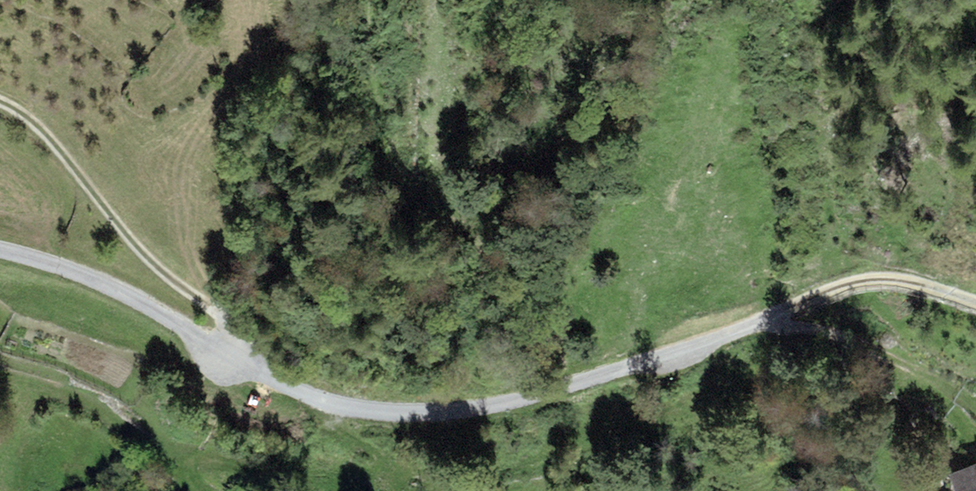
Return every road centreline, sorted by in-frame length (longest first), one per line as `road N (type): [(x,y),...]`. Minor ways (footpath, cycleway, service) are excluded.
road 1 (track): [(749,321),(552,389),(458,411),(328,395),(231,355)]
road 2 (unclassified): [(0,251),(91,280),(175,318),(231,355)]
road 3 (track): [(749,321),(922,371),(975,422)]
road 4 (unclassified): [(975,304),(873,280),(749,321)]

